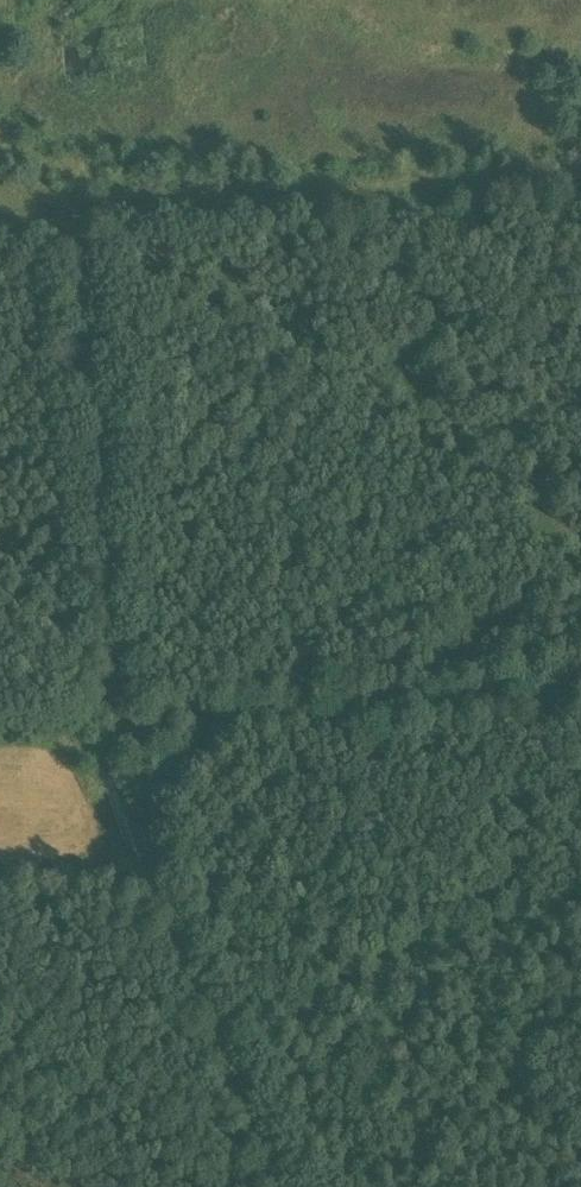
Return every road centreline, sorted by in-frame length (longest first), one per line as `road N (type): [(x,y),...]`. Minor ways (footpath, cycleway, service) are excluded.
road 1 (track): [(580,697),(121,725),(99,225)]
road 2 (track): [(0,233),(580,195)]
road 3 (track): [(121,725),(109,746),(107,781),(270,1186)]
road 4 (track): [(0,891),(145,879)]

